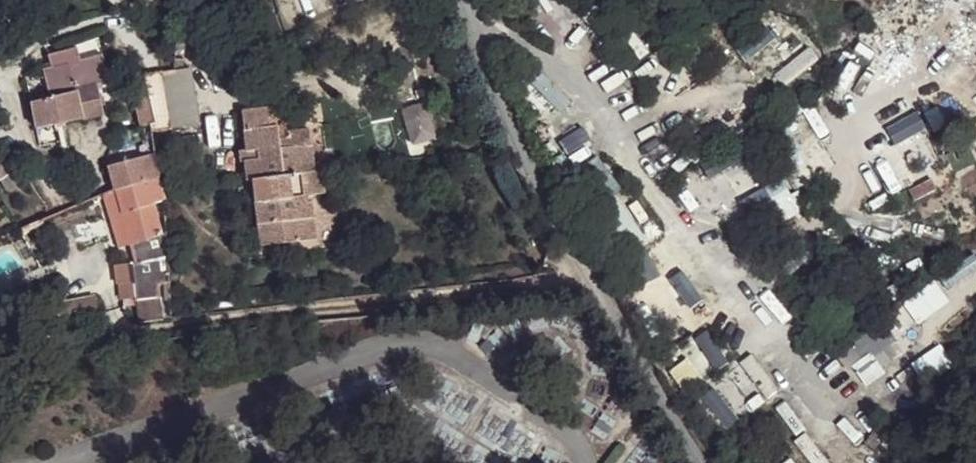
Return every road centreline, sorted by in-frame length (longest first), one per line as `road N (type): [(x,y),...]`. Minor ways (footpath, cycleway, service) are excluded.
road 1 (unclassified): [(713,462),(520,148),(466,0)]

